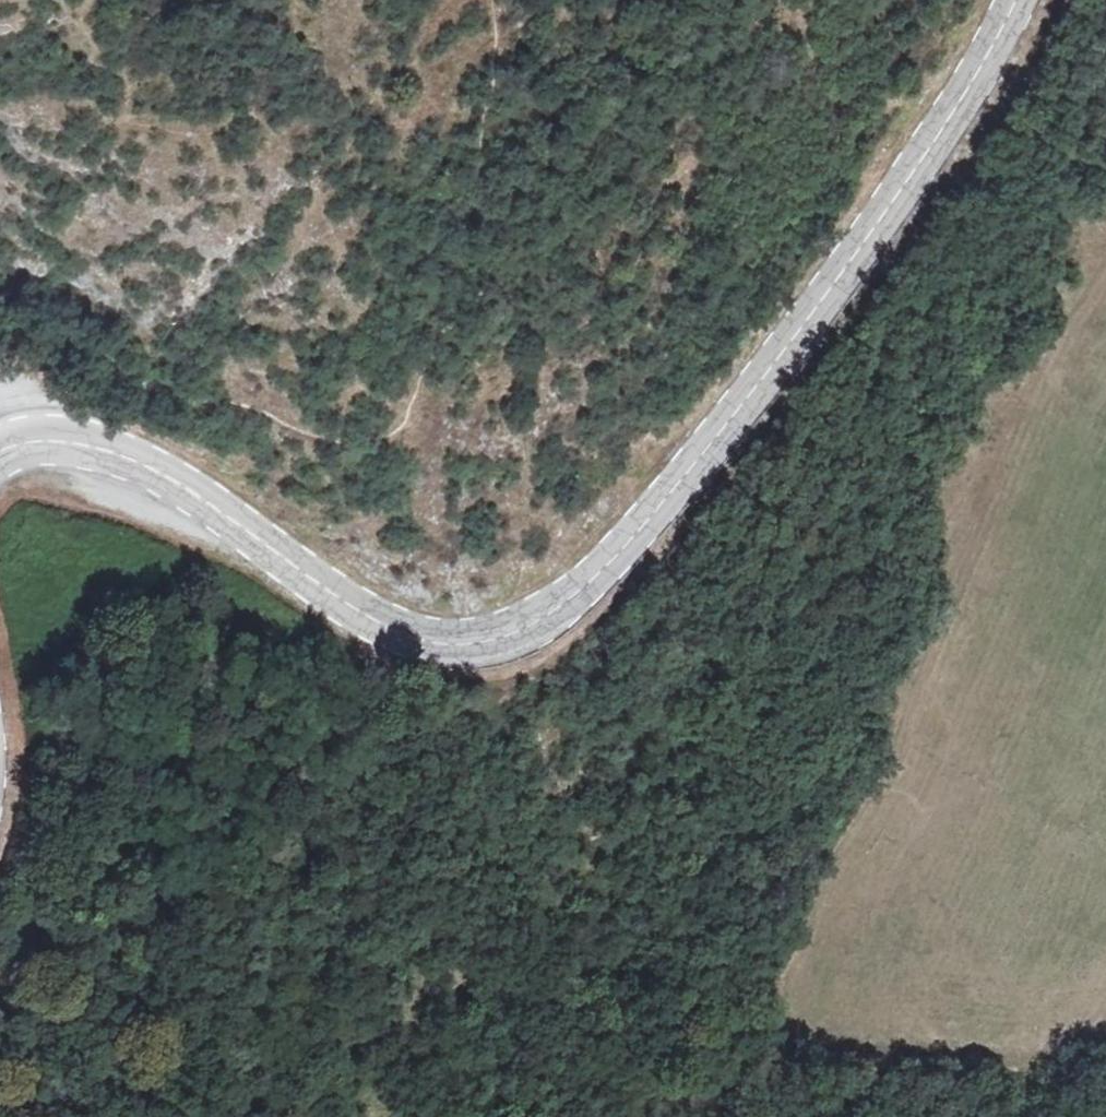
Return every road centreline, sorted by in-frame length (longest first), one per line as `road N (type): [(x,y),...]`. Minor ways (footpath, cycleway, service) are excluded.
road 1 (secondary): [(0,456),(38,445),(87,451),(173,483),(391,628),(480,637),(528,622),(609,560),(707,448),(945,123),(1014,0)]

